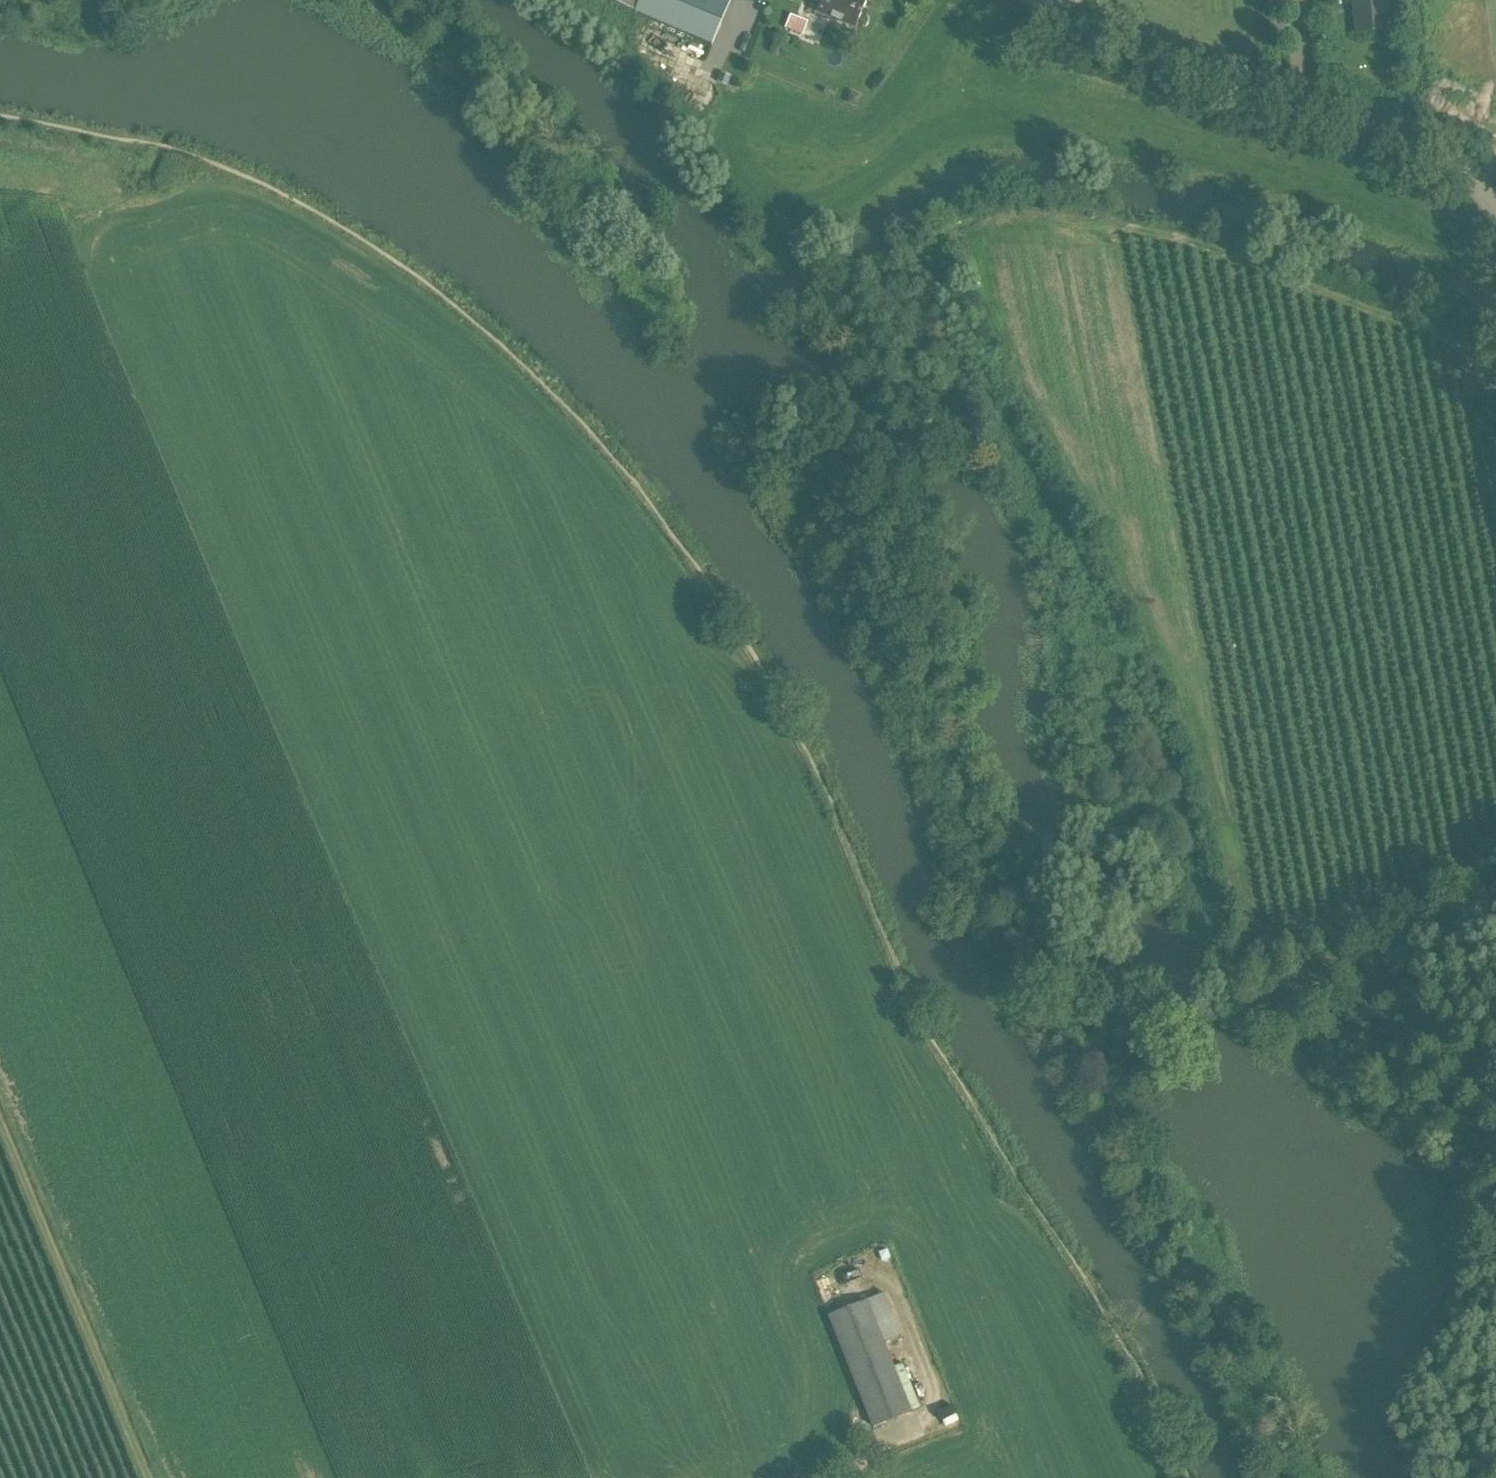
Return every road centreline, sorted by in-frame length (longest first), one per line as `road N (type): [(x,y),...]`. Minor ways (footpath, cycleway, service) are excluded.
road 1 (unclassified): [(1061,9),(1426,152),(1466,174),(1495,210)]

